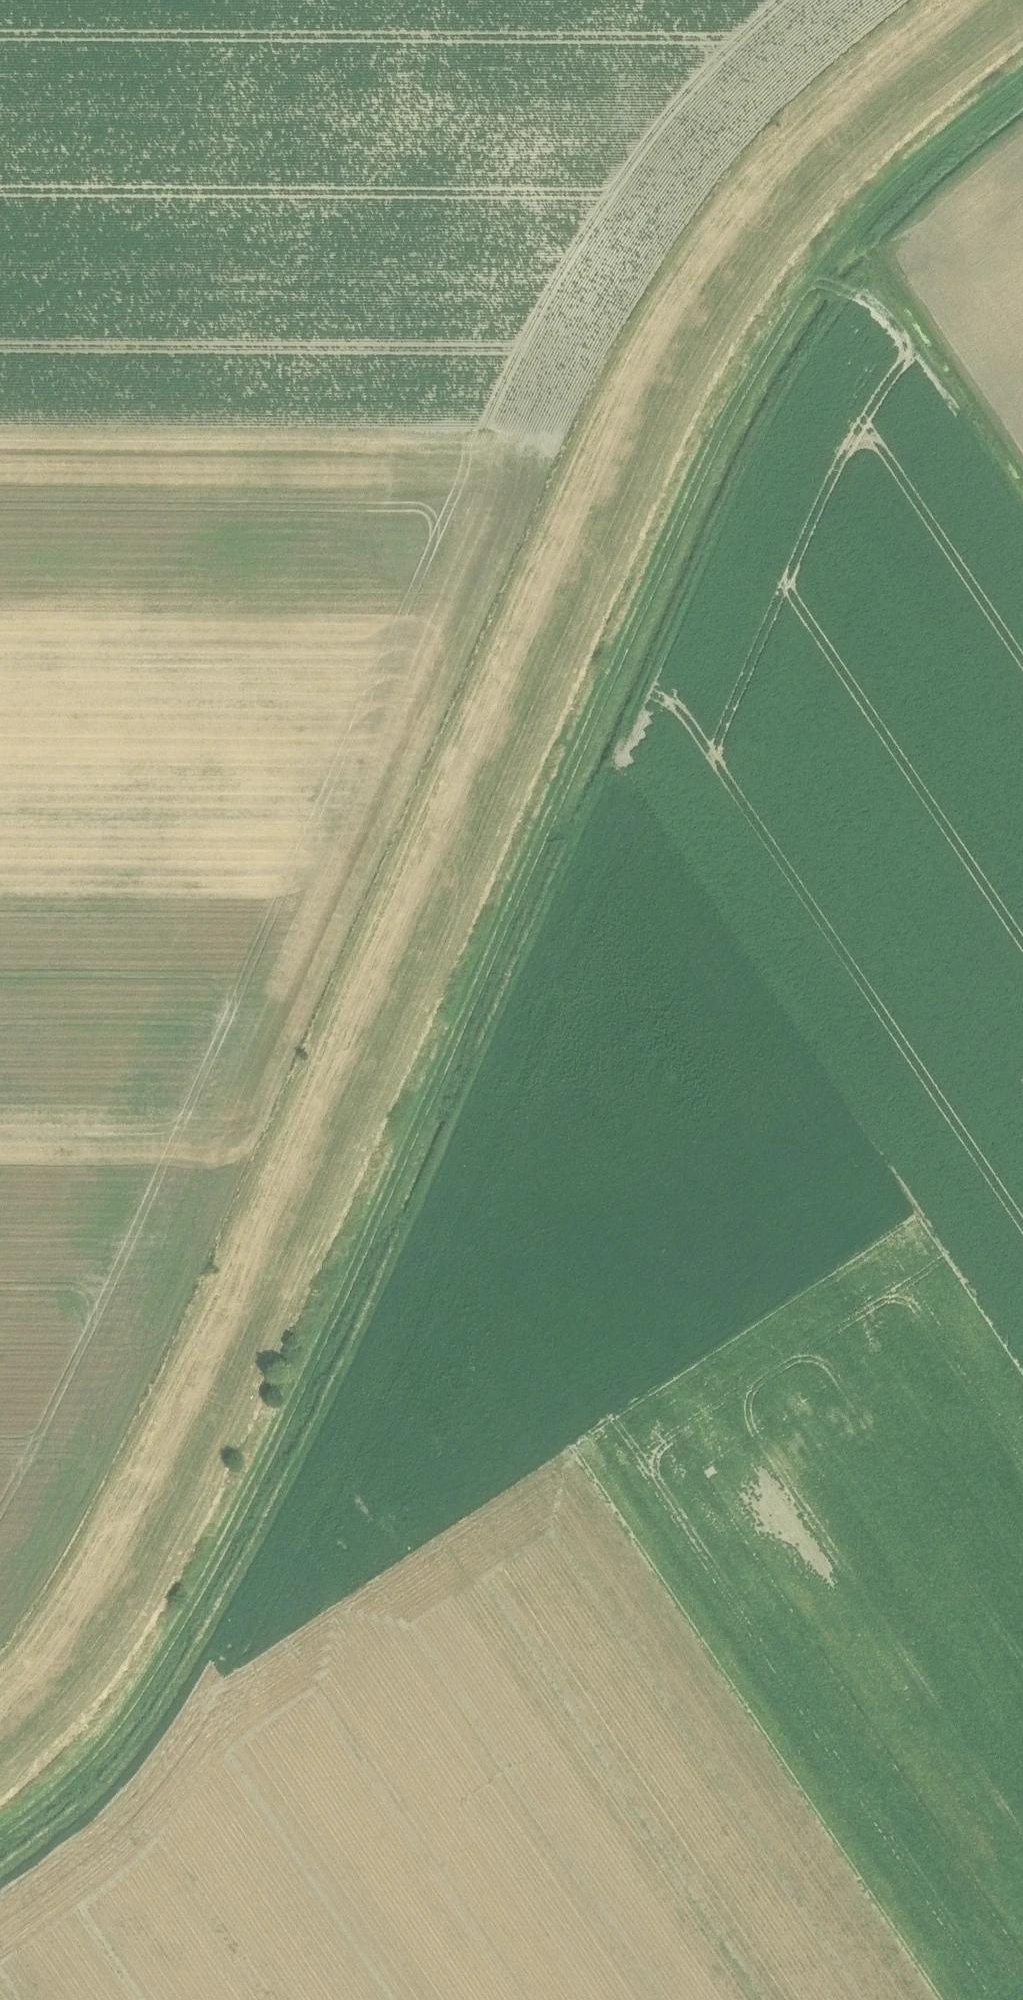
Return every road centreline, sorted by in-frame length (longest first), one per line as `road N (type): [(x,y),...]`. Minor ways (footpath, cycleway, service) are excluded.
road 1 (track): [(0,1832),(87,1761),(140,1693),(256,1485),(756,365),(870,203),(1022,75)]

